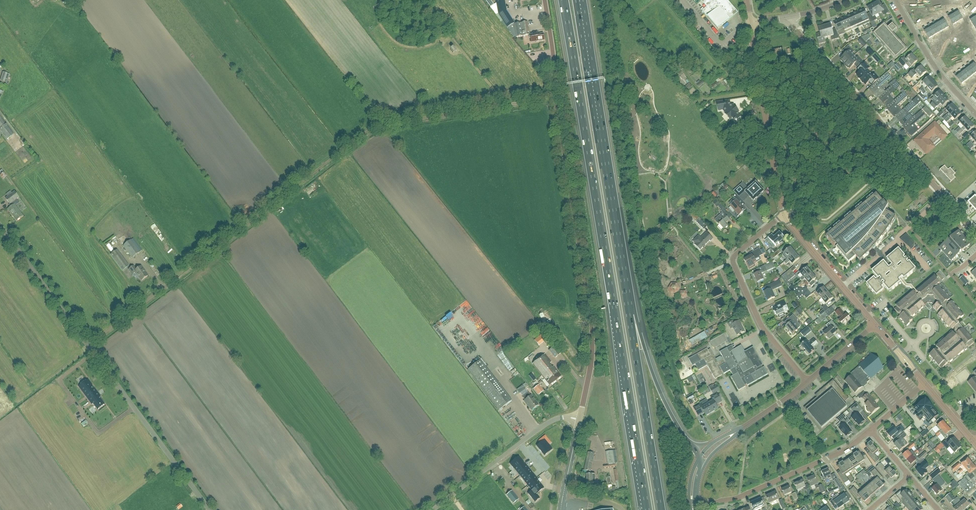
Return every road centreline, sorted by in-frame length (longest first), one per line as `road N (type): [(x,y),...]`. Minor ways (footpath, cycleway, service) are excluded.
road 1 (motorway): [(563,0),(647,509)]
road 2 (tertiary): [(580,419),(591,325),(544,0)]
road 3 (track): [(504,105),(373,128),(177,278)]
road 4 (motorway): [(629,313),(580,0)]
road 5 (residential): [(975,232),(787,17)]
road 6 (residential): [(807,382),(761,327),(733,262),(786,216)]
road 7 (unclassified): [(210,509),(88,345)]
road 8 (motorway): [(660,509),(629,313)]
road 9 (tertiary): [(786,216),(751,22)]
road 10 (residential): [(693,505),(740,497),(846,450),(871,430)]
road 11 (unclassified): [(433,509),(545,425),(580,419)]
road 12 (motorway): [(704,459),(670,412),(629,313)]
road 13 (unclassified): [(88,345),(0,225)]
road 14 (residential): [(975,115),(930,62),(895,0)]
road 15 (tertiary): [(875,325),(786,216)]
road 16 (tertiary): [(704,459),(807,382)]

